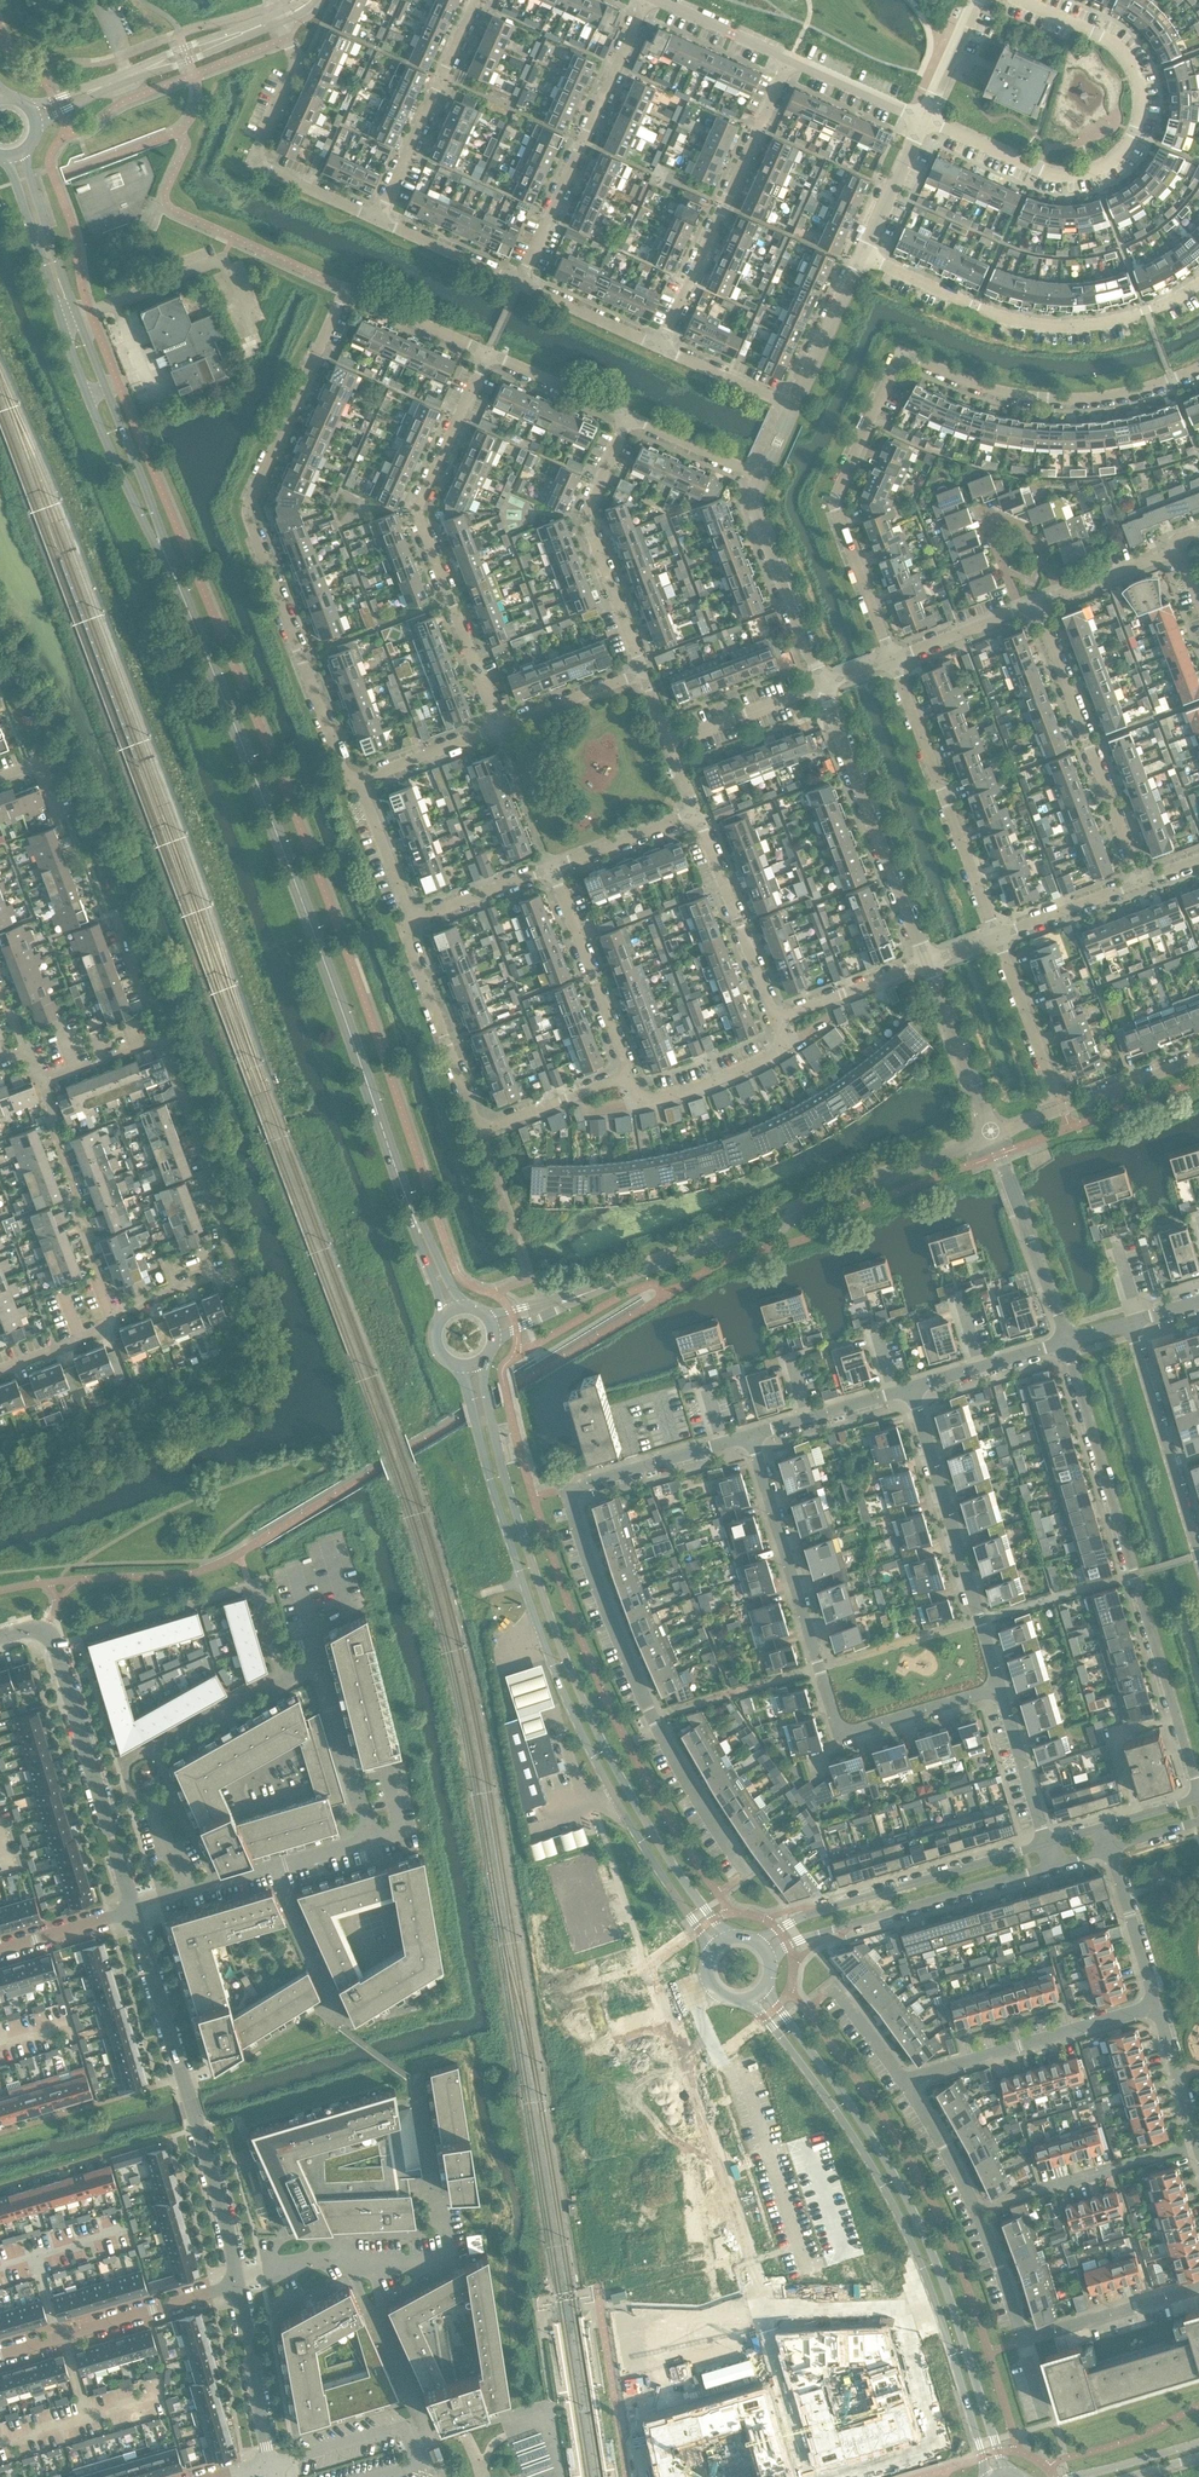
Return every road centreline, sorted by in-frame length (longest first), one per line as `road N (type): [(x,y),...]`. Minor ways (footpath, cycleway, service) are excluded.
road 1 (secondary): [(404,1192),(166,551)]
road 2 (secondary): [(462,1366),(487,1473),(566,1699),(640,1840),(712,1949)]
road 3 (residential): [(892,658),(835,504),(899,357),(998,393),(1055,401),(1139,392),(1198,368)]
road 4 (secondary): [(727,1938),(653,1833),(576,1685),(502,1468),(479,1362)]
road 5 (residential): [(747,1873),(645,1704),(566,1490),(722,1444)]
road 6 (secondary): [(1006,2473),(939,2268),(891,2171),(764,1989)]
road 7 (secondary): [(750,1999),(876,2180),(923,2275),(988,2476)]
road 8 (residential): [(361,781),(343,767),(249,512),(348,291)]
road 9 (residential): [(999,1688),(839,1736),(749,1436)]
road 10 (residential): [(904,2084),(974,2210),(1021,2342),(1198,2288)]
road 11 (residential): [(1066,1343),(1198,1793)]
road 12 (residential): [(993,1135),(796,1210),(778,1228),(590,1292)]
road 13 (residential): [(924,119),(1054,173),(1091,169),(1118,151),(1139,113),(1135,66),(1112,38),(1029,0)]
road 14 (secondary): [(7,157),(63,321),(128,483),(166,551)]
road 15 (secondary): [(166,551),(22,152)]
road 16 (residential): [(498,729),(420,515),(487,353)]
road 17 (residential): [(112,1318),(236,1270),(162,1037)]
road 18 (residential): [(862,255),(1003,316),(1060,325),(1146,311),(1198,282)]
road 19 (tertiary): [(0,1638),(35,1631),(58,1649),(134,1911)]
road 20 (residential): [(660,348),(790,58)]
road 21 (residential): [(911,1388),(999,1688)]
road 22 (residential): [(518,283),(647,0)]
road 23 (residential): [(1047,1844),(817,1912),(756,1941)]
road 24 (residential): [(1142,884),(1036,604)]
road 25 (residential): [(768,1954),(1053,1864)]
road 26 (residential): [(927,961),(820,684)]
road 27 (residential): [(892,658),(998,934)]
road 28 (residential): [(272,1870),(374,1839),(320,1661)]
road 29 (residential): [(352,2268),(448,2256),(420,2088),(408,2077)]
road 30 (residential): [(378,221),(259,159),(295,62),(281,19)]
road 31 (residential): [(645,674),(589,518),(629,421)]
road 32 (residential): [(277,21),(258,20),(29,107)]
road 33 (residential): [(904,2084),(1155,2007)]
road 34 (residential): [(36,124),(277,21)]
road 35 (residential): [(112,1318),(38,1070)]
road 36 (residential): [(1198,1564),(1127,1325)]
road 37 (residential): [(378,221),(477,0)]
road 38 (residential): [(481,1131),(409,939),(413,921)]
road 39 (residential): [(628,1075),(551,867)]
road 40 (residential): [(1020,611),(984,515),(1025,528),(1061,595)]
road 41 (residential): [(777,1018),(697,812)]
road 42 (residential): [(1066,1343),(993,1135)]
road 43 (residential): [(993,1135),(1198,1057)]
road 44 (residential): [(820,684),(755,501),(764,480)]
road 45 (residential): [(628,1075),(637,1093),(654,1099),(715,1080),(778,1048),(777,1018)]
road 46 (tertiary): [(237,2285),(189,2093)]
road 47 (tertiary): [(134,1911),(189,2093)]
road 48 (residential): [(429,2441),(352,2268)]
road 49 (residential): [(993,1135),(927,961)]
road 50 (residential): [(61,2338),(237,2285)]
road 51 (tertiary): [(270,2464),(237,2285)]
road 52 (residential): [(1025,2195),(1196,2144)]
road 53 (residential): [(341,2028),(272,1870)]
road 54 (residential): [(796,409),(862,255)]
road 55 (residential): [(1155,2007),(1108,1848)]
road 56 (residential): [(998,934),(1056,1089)]
road 57 (residential): [(999,1688),(1047,1844)]
road 58 (residential): [(411,2446),(404,2425),(270,2464)]
road 59 (residential): [(777,1018),(927,961)]
road 60 (residential): [(820,684),(671,742)]
road 61 (residential): [(629,421),(487,353)]
road 62 (residential): [(481,1131),(628,1075)]
road 63 (residential): [(498,729),(645,674)]
road 64 (residential): [(518,283),(660,348)]
road 65 (residential): [(551,867),(697,812)]
road 66 (residential): [(518,283),(378,221)]
road 67 (residential): [(998,934),(1142,884)]
road 68 (residential): [(487,353),(348,291)]
road 69 (residential): [(862,255),(924,119)]
road 70 (residential): [(413,921),(361,781)]
road 71 (residential): [(660,348),(796,409)]
road 72 (residential): [(413,921),(551,867)]
road 73 (residential): [(764,480),(629,421)]
road 74 (residential): [(924,119),(790,58)]
road 75 (residential): [(361,781),(498,729)]
road 76 (residential): [(134,1911),(272,1870)]
road 77 (residential): [(1196,2144),(1155,2007)]
road 78 (residential): [(790,58),(660,0)]
road 79 (residential): [(281,1682),(158,1753)]
road 80 (residential): [(134,1911),(0,1951)]
road 81 (residential): [(892,658),(1020,611)]
road 82 (residential): [(162,1037),(112,913)]
road 83 (residential): [(924,119),(976,0)]
road 84 (residential): [(1198,2441),(1073,2476)]
road 85 (secondary): [(404,1192),(445,1313)]
road 86 (secondary): [(461,1306),(404,1192)]
road 87 (residential): [(1061,595),(1180,550)]

